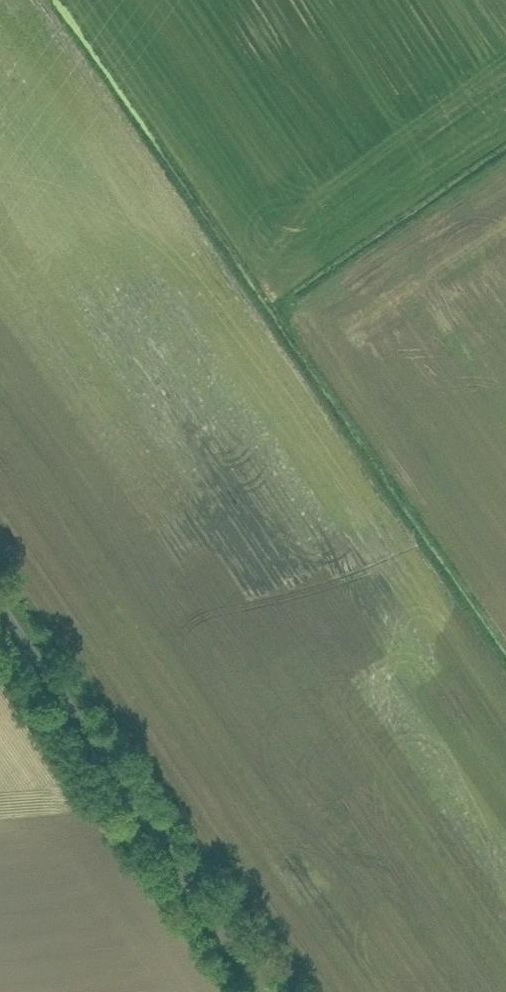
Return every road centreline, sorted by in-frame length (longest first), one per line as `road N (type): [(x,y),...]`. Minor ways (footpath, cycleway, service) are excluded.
road 1 (unclassified): [(249,991),(0,629)]

